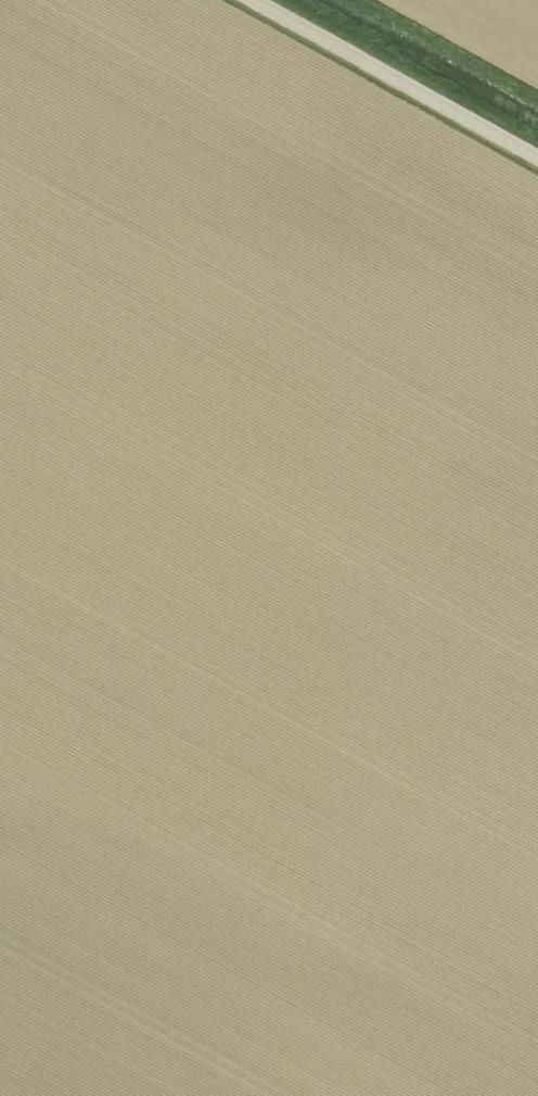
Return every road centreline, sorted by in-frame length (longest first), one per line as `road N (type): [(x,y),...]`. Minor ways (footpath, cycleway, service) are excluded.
road 1 (unclassified): [(256,0),(537,159)]

